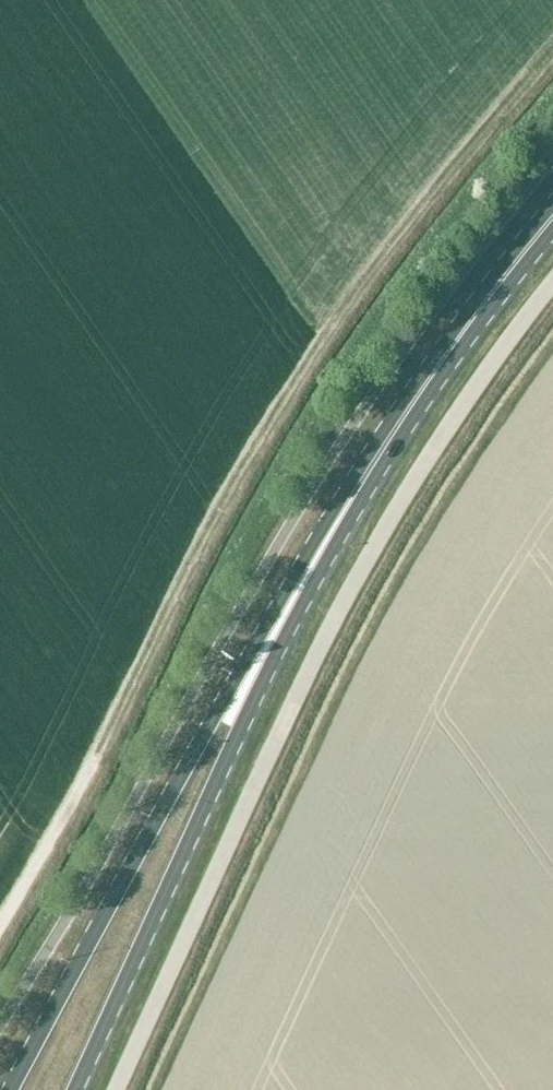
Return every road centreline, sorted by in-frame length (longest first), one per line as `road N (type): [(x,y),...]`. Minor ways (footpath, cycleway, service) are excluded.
road 1 (unclassified): [(117,1089),(302,685),(394,510),(552,284)]
road 2 (primary): [(306,571),(207,724),(16,1089)]
road 3 (primary): [(76,1089),(306,571)]
road 4 (primary): [(306,571),(460,338),(552,220)]

